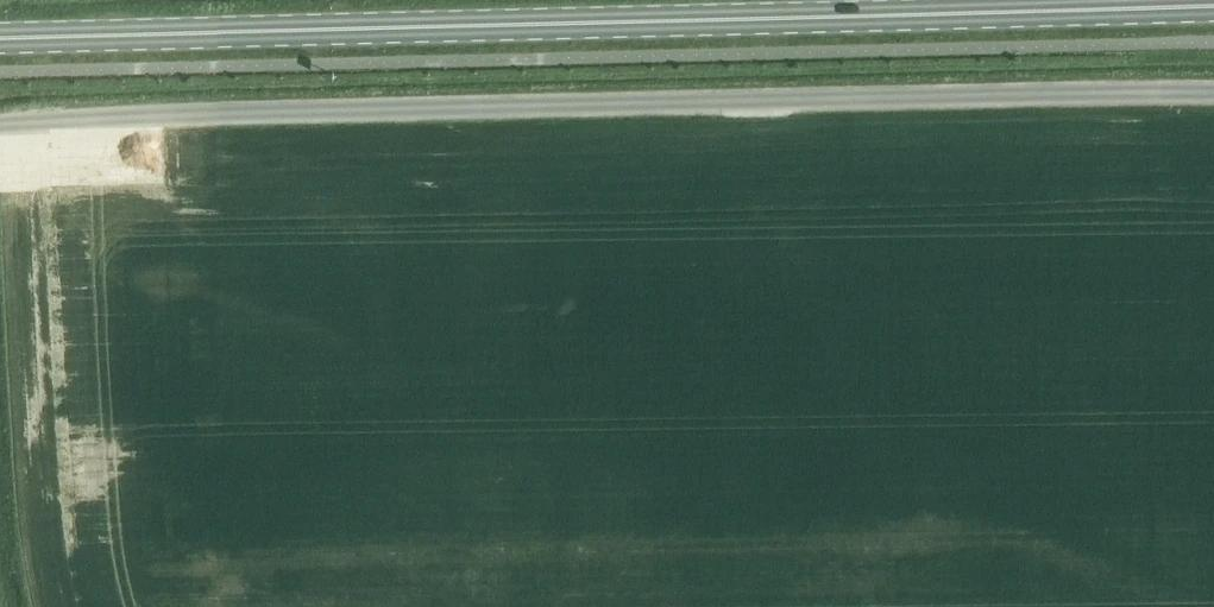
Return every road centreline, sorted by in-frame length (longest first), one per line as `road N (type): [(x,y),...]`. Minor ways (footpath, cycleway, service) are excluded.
road 1 (unclassified): [(0,127),(1213,93)]
road 2 (primary): [(0,38),(1213,5)]

